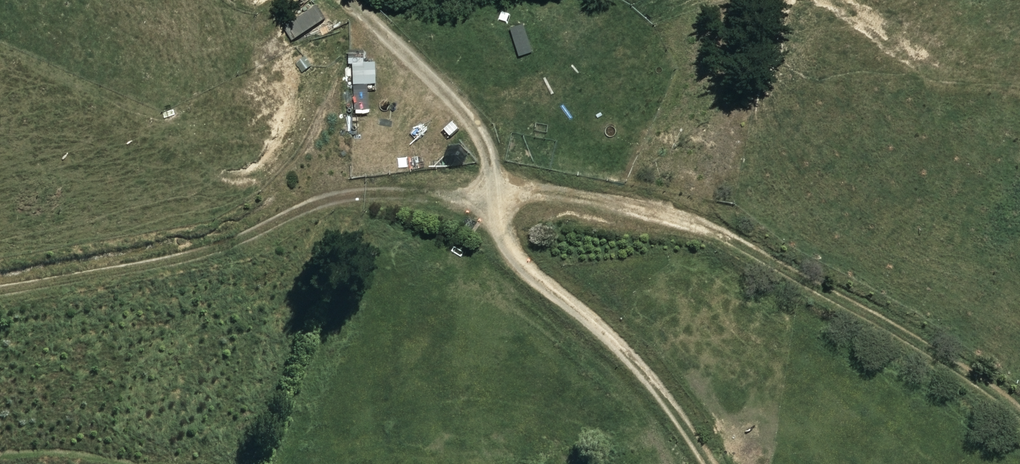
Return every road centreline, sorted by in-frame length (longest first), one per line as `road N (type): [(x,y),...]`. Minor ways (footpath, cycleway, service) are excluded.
road 1 (track): [(1019,424),(794,257),(631,216),(503,206)]
road 2 (track): [(503,206),(398,196),(275,217),(133,279),(0,284)]
road 3 (track): [(503,206),(517,252),(583,312),(718,463)]
road 4 (track): [(503,206),(459,91),(351,0)]

